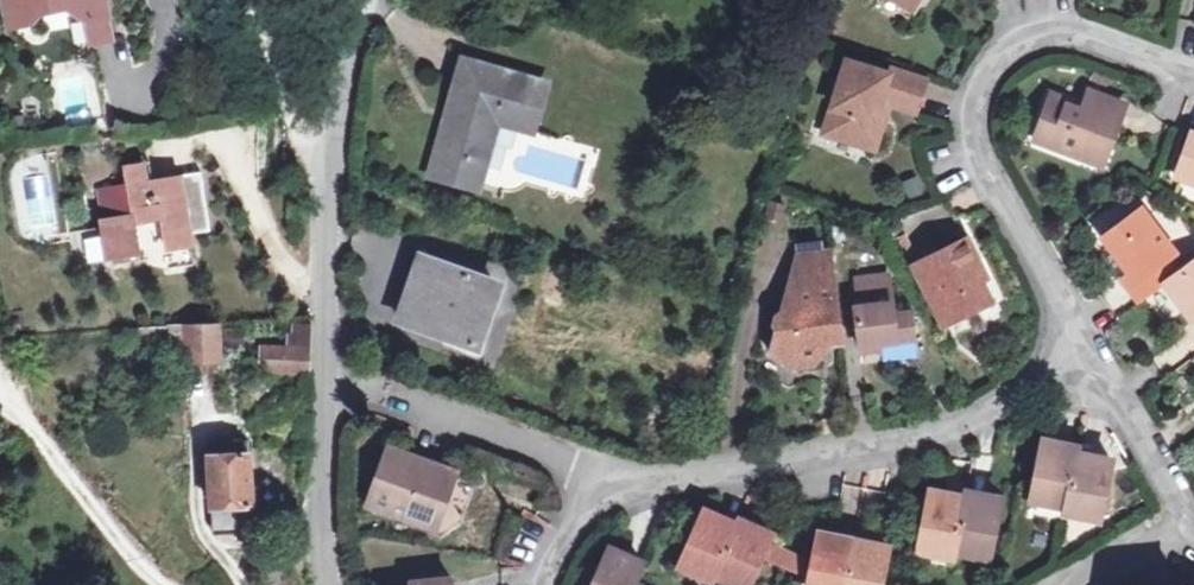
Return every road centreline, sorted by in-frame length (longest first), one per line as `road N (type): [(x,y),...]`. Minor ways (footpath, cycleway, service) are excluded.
road 1 (residential): [(1193,75),(1088,31),(1043,33),(1007,51),(972,109),(976,143),(1093,363)]
road 2 (residential): [(633,488),(926,439),(1093,363)]
road 3 (unclassified): [(327,379),(337,133),(361,0)]
road 4 (residential): [(633,488),(327,379)]
road 5 (unclassified): [(330,584),(327,379)]
road 6 (residential): [(1093,363),(1193,516)]
road 7 (residential): [(553,584),(560,553),(585,512),(633,488)]
road 8 (residential): [(1193,520),(1077,584)]

